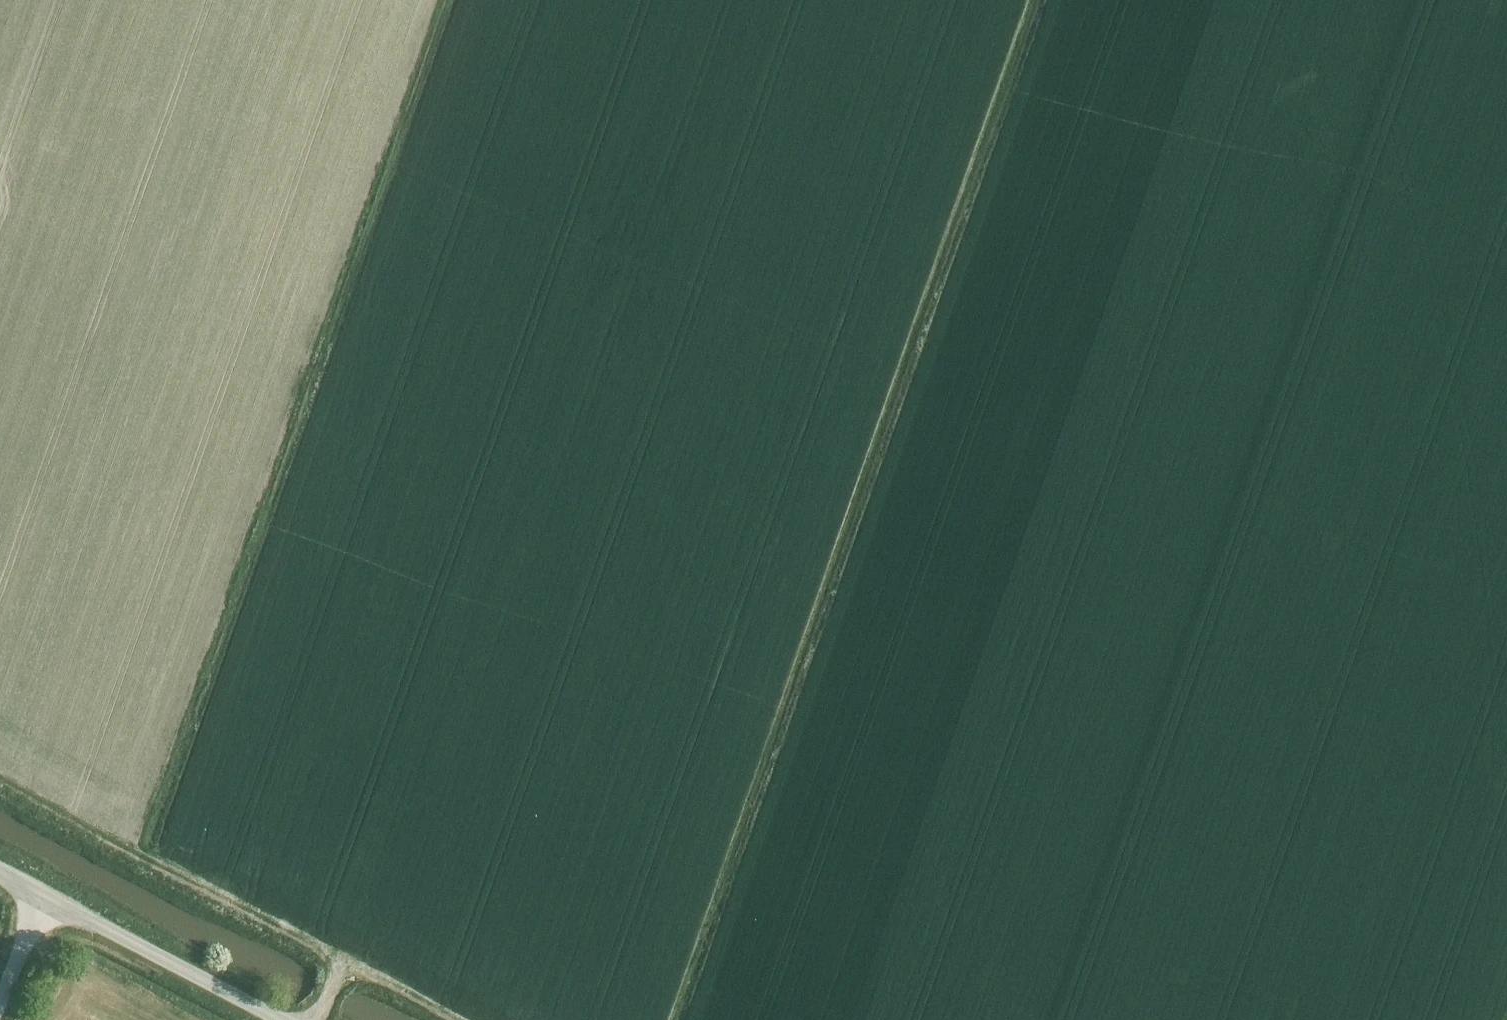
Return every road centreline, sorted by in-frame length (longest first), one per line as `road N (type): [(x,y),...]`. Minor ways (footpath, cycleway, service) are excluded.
road 1 (unclassified): [(279,1019),(0,871)]

